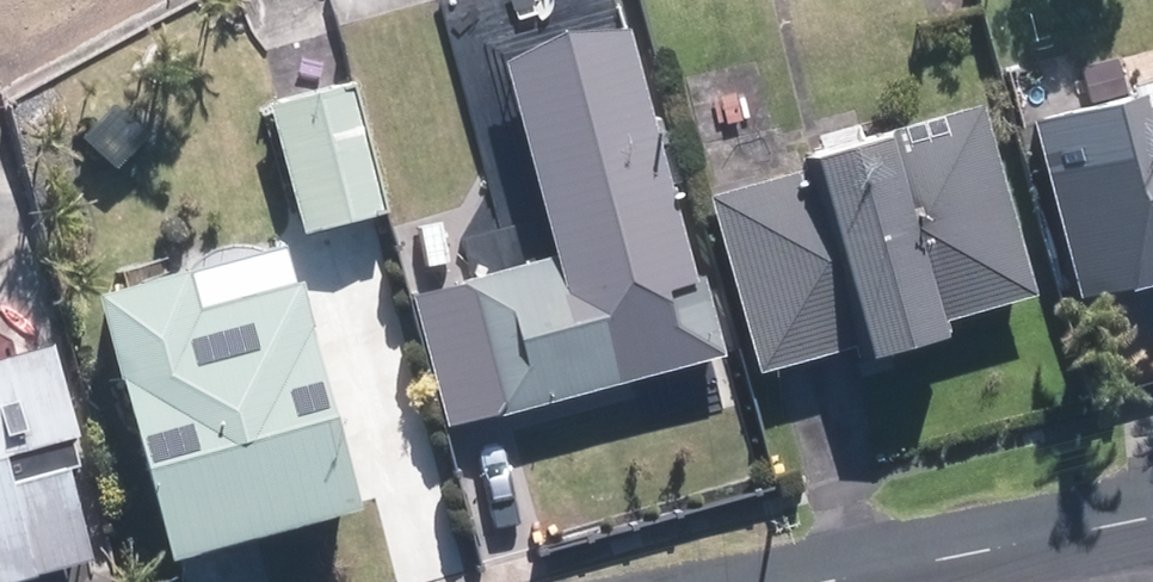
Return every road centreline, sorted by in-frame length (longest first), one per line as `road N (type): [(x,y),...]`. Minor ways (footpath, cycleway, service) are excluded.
road 1 (tertiary): [(846,581),(1152,516)]

